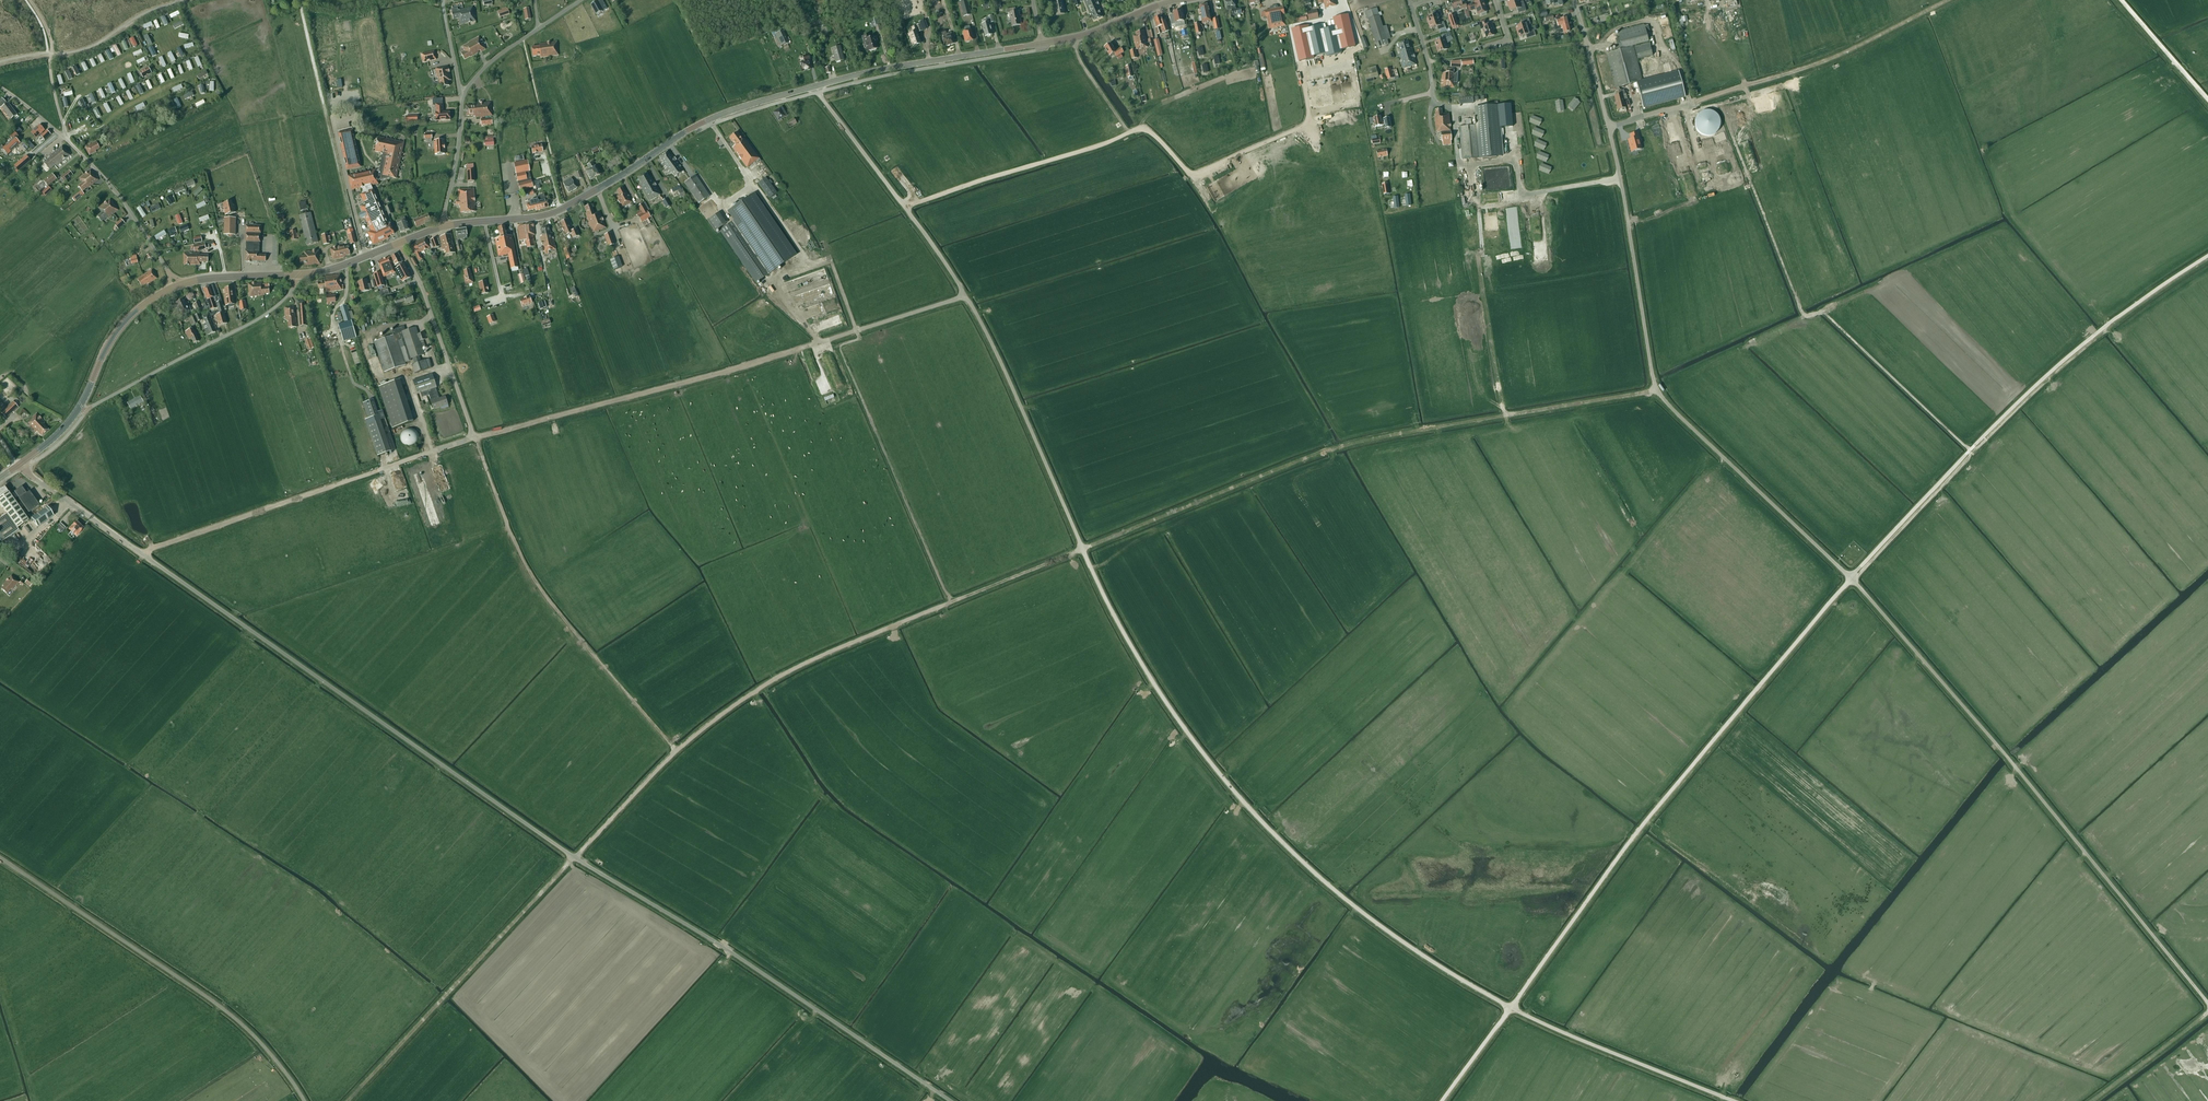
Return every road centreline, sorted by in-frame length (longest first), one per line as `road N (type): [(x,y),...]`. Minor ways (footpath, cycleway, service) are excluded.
road 1 (track): [(348,1100),(675,749),(760,688),(1339,447),(1657,390)]
road 2 (unclassified): [(813,87),(965,296),(1115,620),(1180,727),(1319,877),(1406,946),(1510,1008)]
road 3 (unclassified): [(950,1100),(574,857),(18,465)]
road 4 (unclassified): [(2207,1002),(1866,594),(1657,390),(1609,127)]
road 5 (track): [(474,437),(746,366),(965,296)]
road 6 (track): [(904,207),(1139,129),(1200,173),(1305,124),(1299,74)]
road 7 (unclassified): [(304,1100),(230,1013),(0,858)]
road 8 (track): [(675,749),(530,574),(474,437)]
road 9 (track): [(142,555),(474,437)]
road 10 (track): [(1950,0),(1812,68),(1658,113)]
road 11 (tertiary): [(446,226),(556,212),(694,127)]
road 12 (track): [(361,258),(304,0)]
road 13 (track): [(1510,1008),(1734,1100)]
road 14 (tertiary): [(18,465),(75,414),(125,323),(173,288)]
road 15 (tertiary): [(1041,43),(813,87)]
road 16 (tertiary): [(181,285),(323,272),(399,243)]
road 17 (unclassified): [(474,437),(399,243)]
road 18 (unclassified): [(171,276),(130,210),(66,139)]
road 19 (track): [(1587,44),(1428,61)]
road 20 (track): [(53,56),(88,52),(141,18),(195,0)]
road 21 (unclassified): [(462,95),(504,52),(581,0)]
road 22 (track): [(2095,1100),(2207,1012)]
road 23 (tertiary): [(1041,43),(1171,2)]
road 24 (residential): [(1609,127),(1575,0)]
road 25 (track): [(2207,100),(2122,0)]
road 26 (tertiary): [(813,87),(694,127)]

